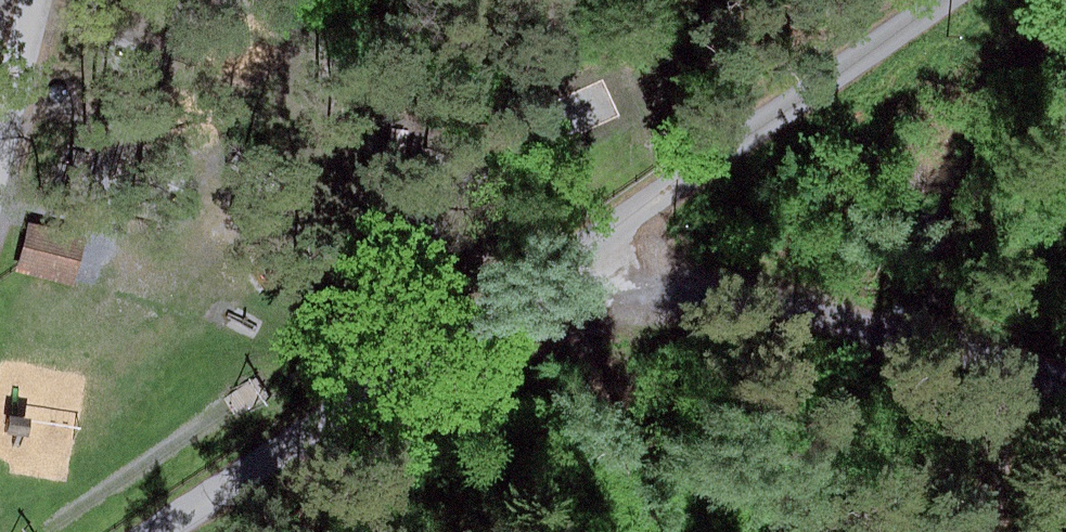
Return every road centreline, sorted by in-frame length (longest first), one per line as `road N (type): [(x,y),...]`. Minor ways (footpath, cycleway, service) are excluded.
road 1 (track): [(174,531),(422,376),(967,0)]
road 2 (track): [(1065,365),(900,317),(570,277)]
road 3 (unclassified): [(0,154),(38,0)]

